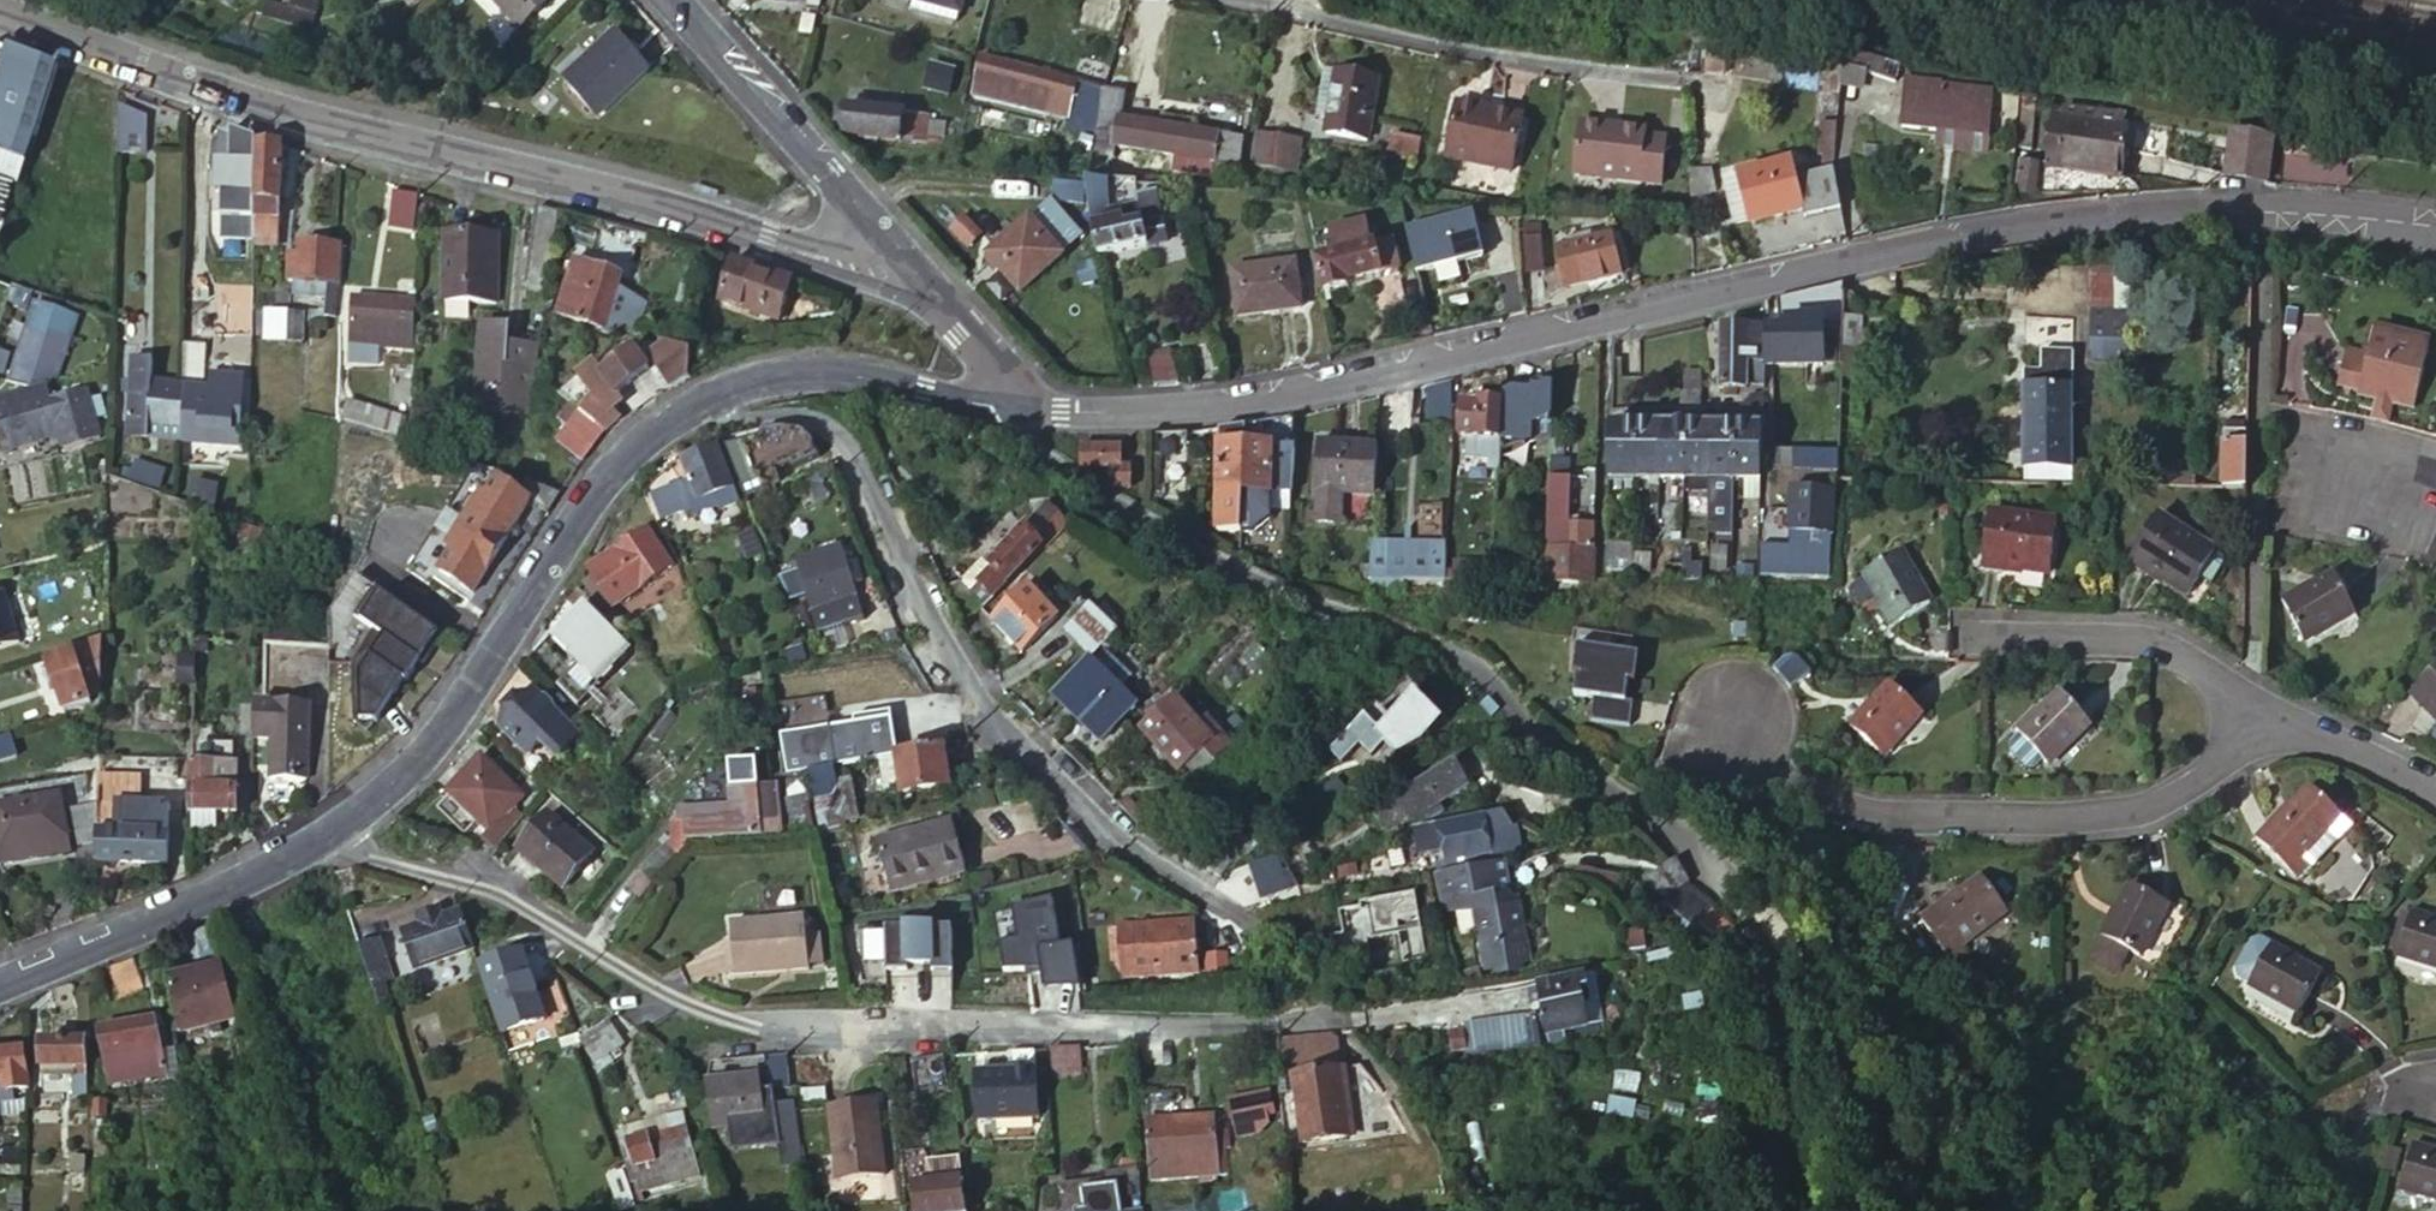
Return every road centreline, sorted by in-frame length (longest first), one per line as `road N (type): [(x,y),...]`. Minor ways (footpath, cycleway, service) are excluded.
road 1 (tertiary): [(2435,230),(2349,214),(2261,211),(1997,232),(1205,405),(1143,413),(1023,408)]
road 2 (residential): [(1451,1012),(1278,1024),(752,1022),(671,998),(457,883),(310,838)]
road 3 (residential): [(0,18),(283,117),(505,168),(838,263),(918,271)]
road 4 (residential): [(985,404),(1036,471),(1182,560),(1459,664),(1714,865),(1766,921)]
road 5 (residential): [(718,393),(740,424),(795,420),(846,435),(965,686),(1154,864),(1265,938),(1263,954)]
road 6 (tertiary): [(310,838),(393,783),(560,542),(680,409),(718,393)]
road 7 (residential): [(2254,700),(2195,785),(2150,807),(2102,815),(1855,816),(1776,785),(1727,725)]
road 8 (unclassified): [(1237,0),(1440,50),(1687,79)]
road 9 (unclassified): [(918,271),(667,0)]
road 10 (tertiary): [(0,995),(232,885),(310,838)]
road 11 (residential): [(2254,700),(2143,642),(1960,636)]
road 12 (tertiary): [(718,393),(805,368),(985,404)]
road 13 (residential): [(2435,792),(2254,700)]
road 14 (unclassified): [(1023,408),(918,271)]

